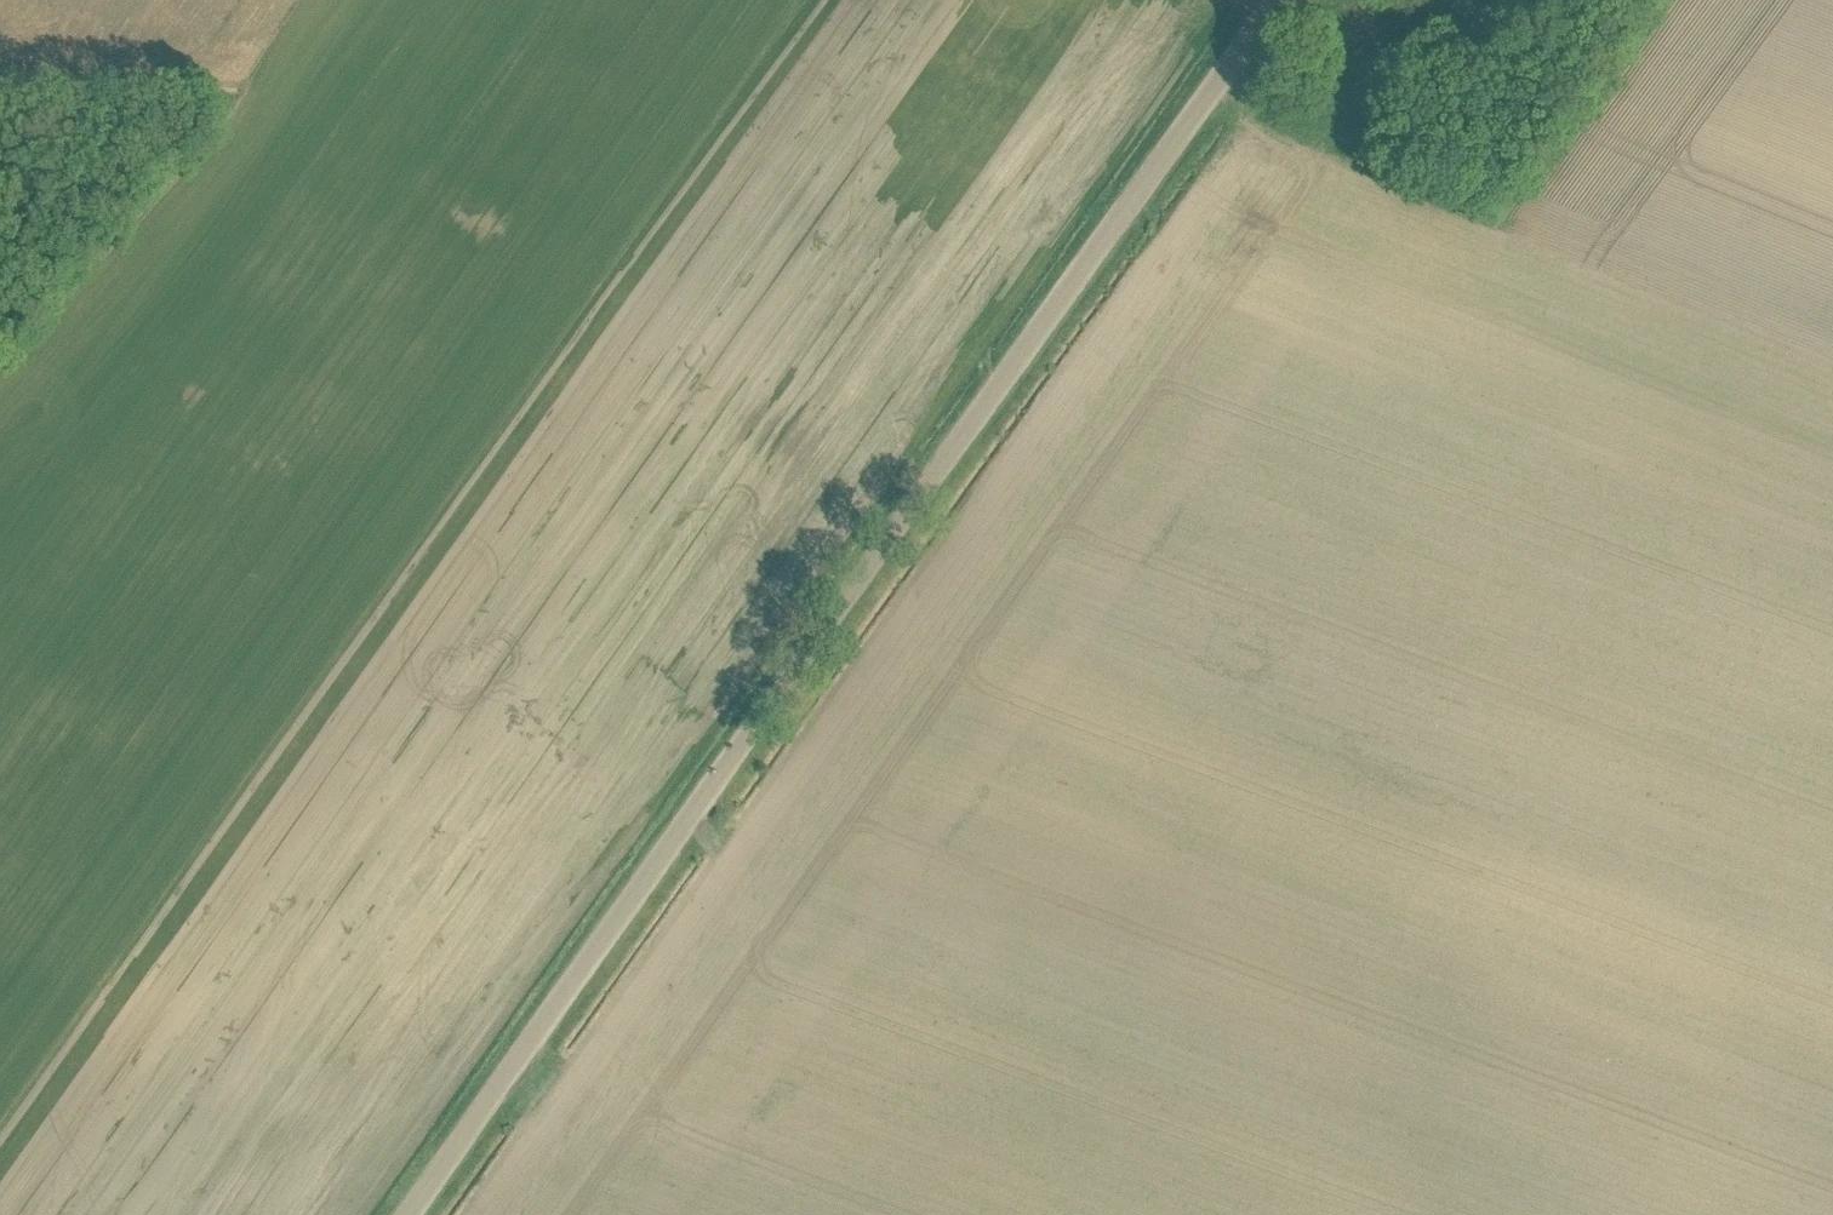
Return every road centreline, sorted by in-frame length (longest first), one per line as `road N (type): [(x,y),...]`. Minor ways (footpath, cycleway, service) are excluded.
road 1 (tertiary): [(1275,0),(405,1214)]

